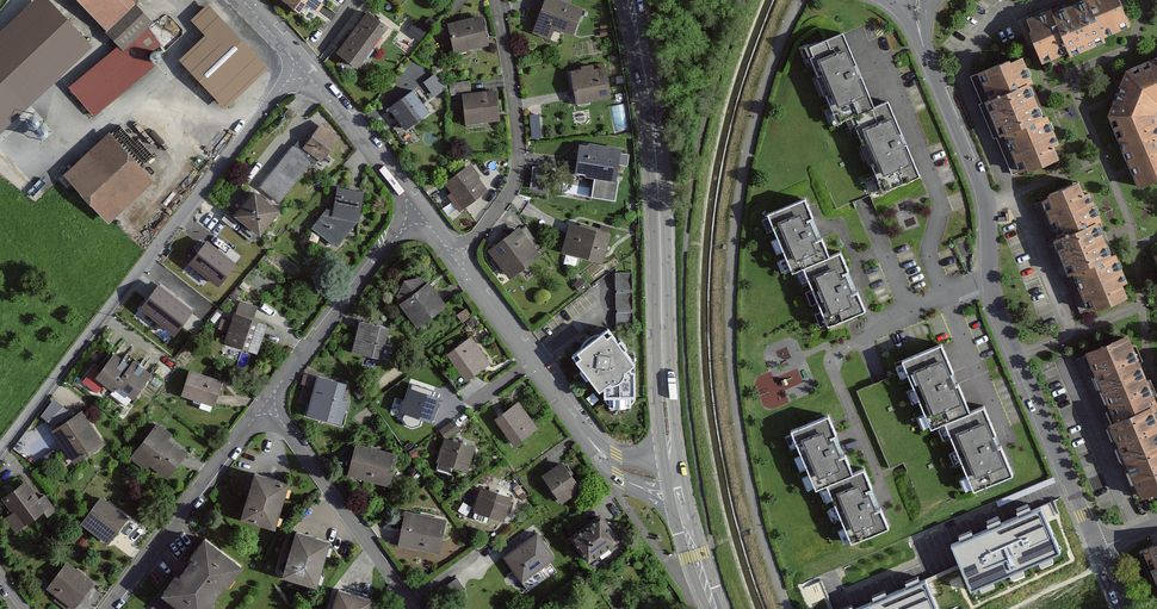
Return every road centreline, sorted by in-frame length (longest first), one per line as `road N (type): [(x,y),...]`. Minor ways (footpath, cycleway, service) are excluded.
road 1 (residential): [(917,0),(921,40),(985,189),(999,314),(1098,549)]
road 2 (residential): [(301,67),(0,453)]
road 3 (secondary): [(671,456),(656,157),(643,70)]
road 4 (residential): [(587,437),(416,208)]
road 5 (residential): [(267,401),(108,608)]
road 6 (residential): [(414,608),(267,401)]
road 7 (residential): [(416,208),(267,401)]
road 8 (residential): [(416,208),(301,67)]
road 9 (residential): [(587,437),(605,468),(683,512)]

